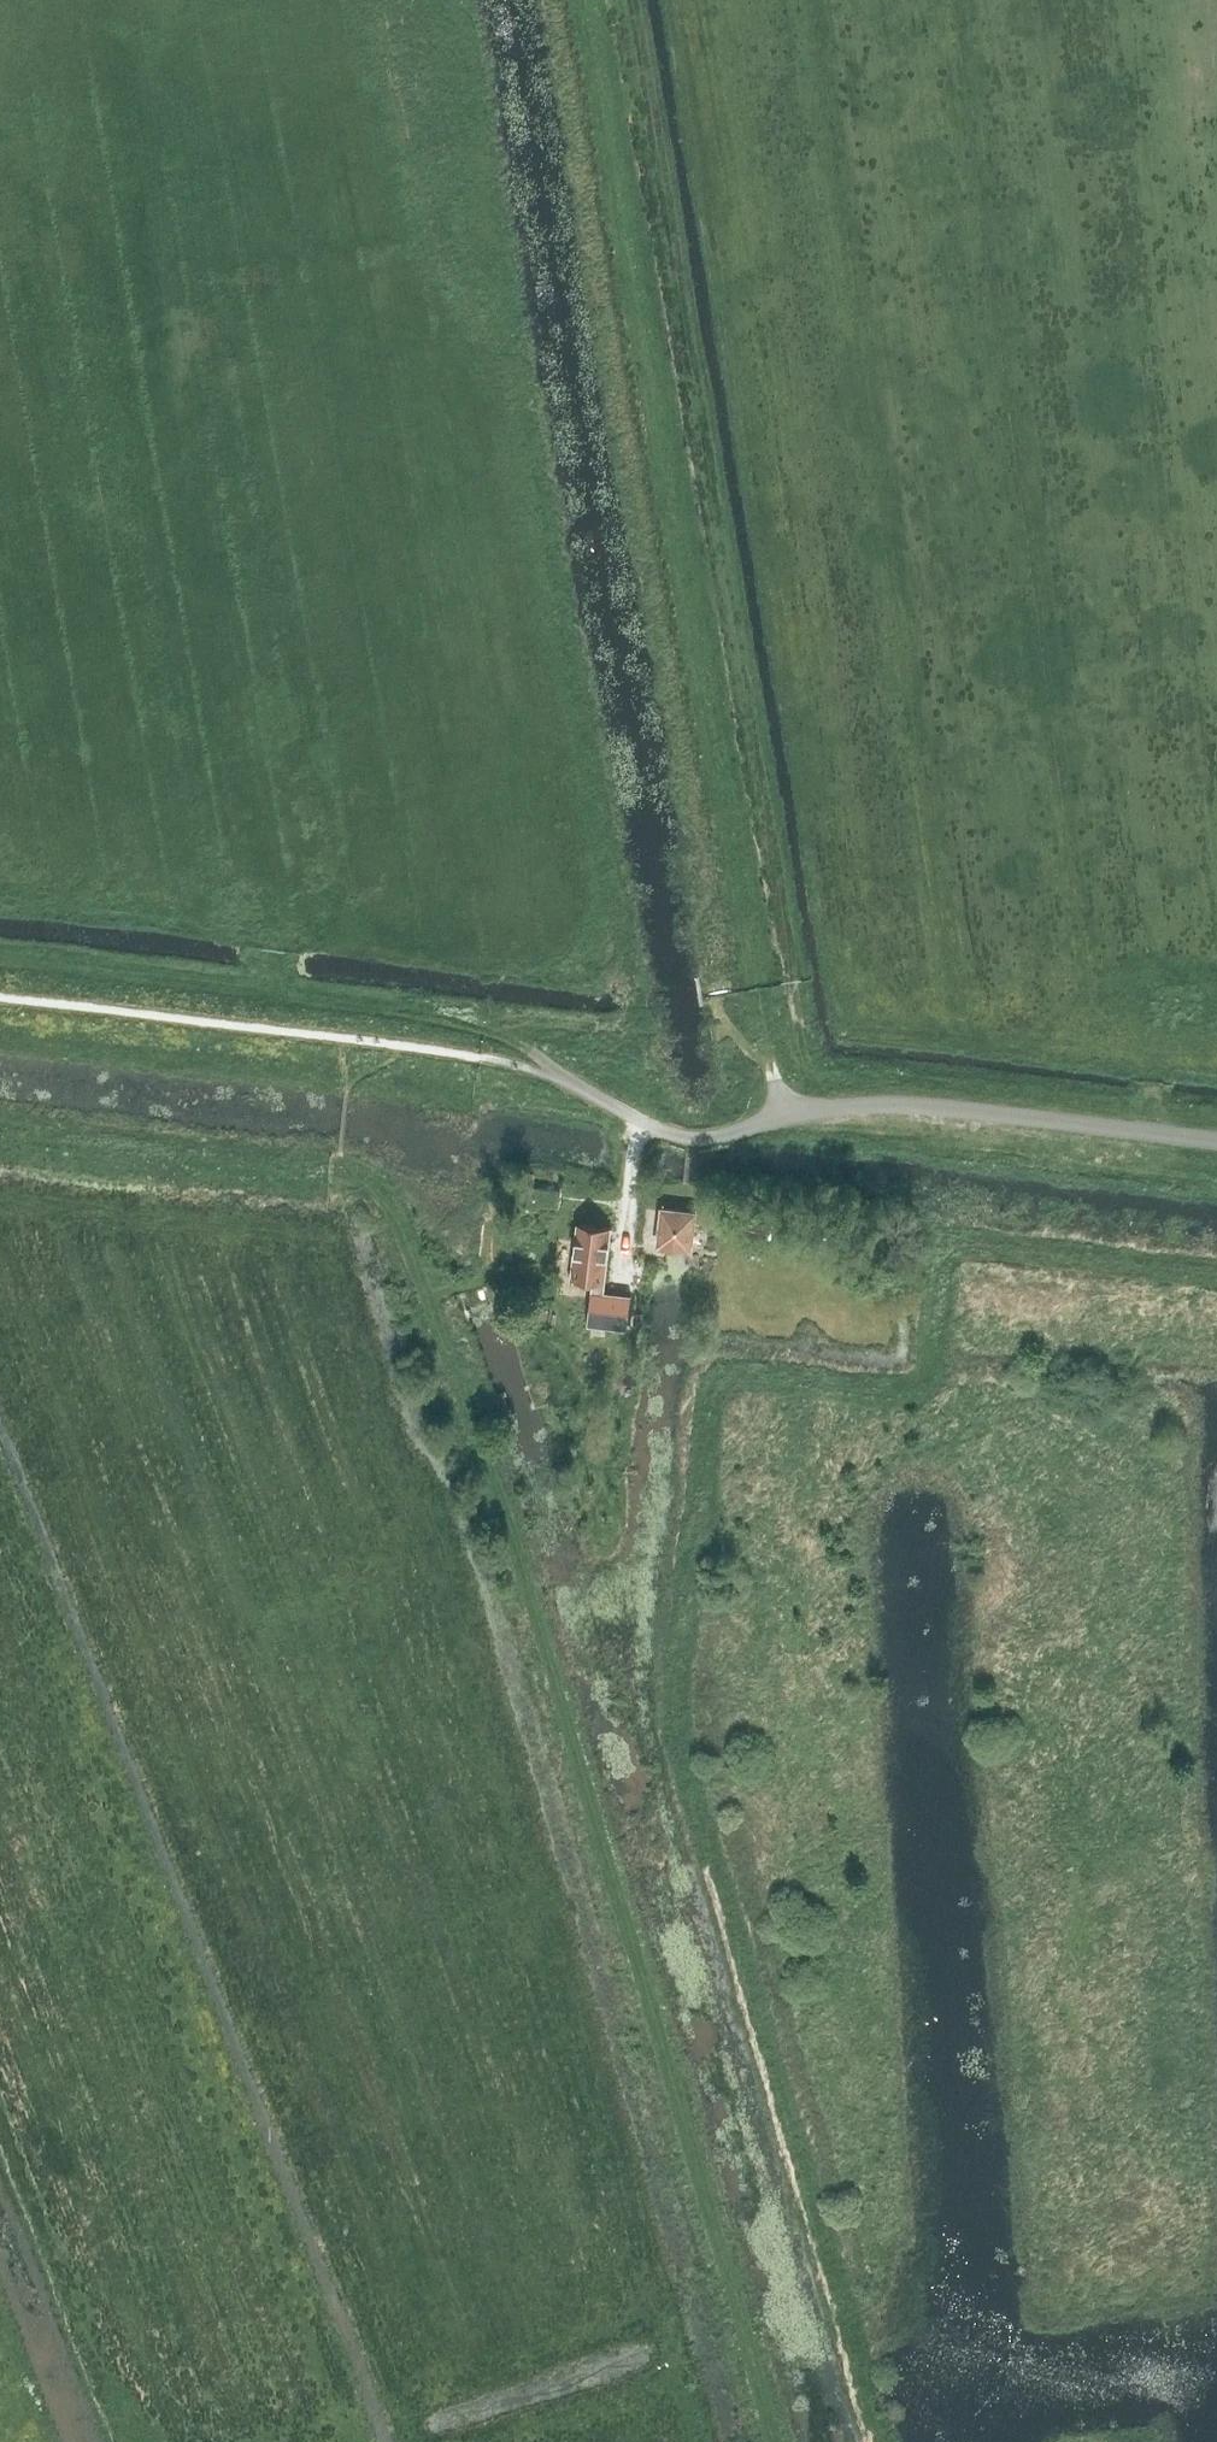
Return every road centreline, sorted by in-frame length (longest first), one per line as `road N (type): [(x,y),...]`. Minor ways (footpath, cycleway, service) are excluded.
road 1 (track): [(344,1148),(383,1170),(496,1459),(785,2441)]
road 2 (unclassified): [(569,1082),(667,1132),(700,1140),(788,1115),(890,1105),(1216,1141)]
road 3 (track): [(758,993),(770,1070),(788,1115)]

